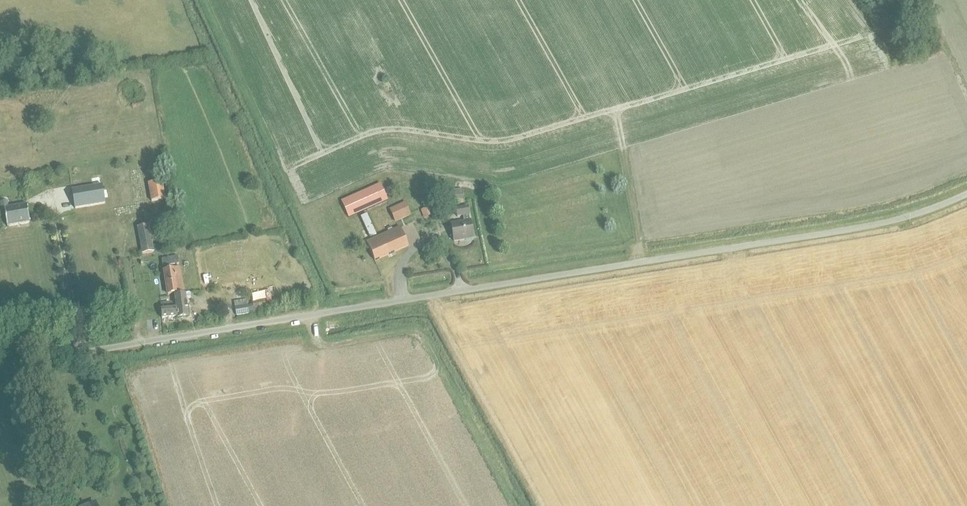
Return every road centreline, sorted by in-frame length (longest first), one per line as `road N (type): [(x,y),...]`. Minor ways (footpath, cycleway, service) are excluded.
road 1 (unclassified): [(0,366),(891,222),(966,192)]

